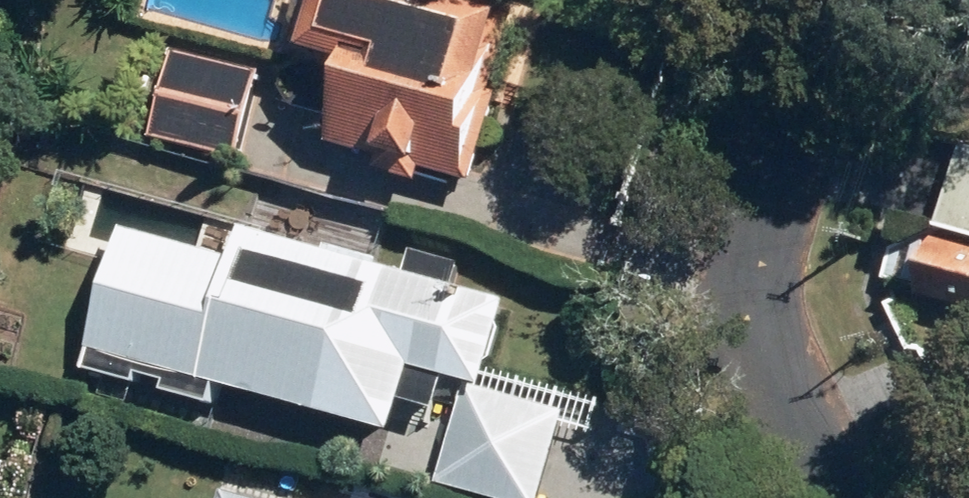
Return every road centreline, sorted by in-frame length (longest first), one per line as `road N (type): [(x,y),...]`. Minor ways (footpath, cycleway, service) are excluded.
road 1 (residential): [(819,497),(753,343),(738,278),(815,0)]

